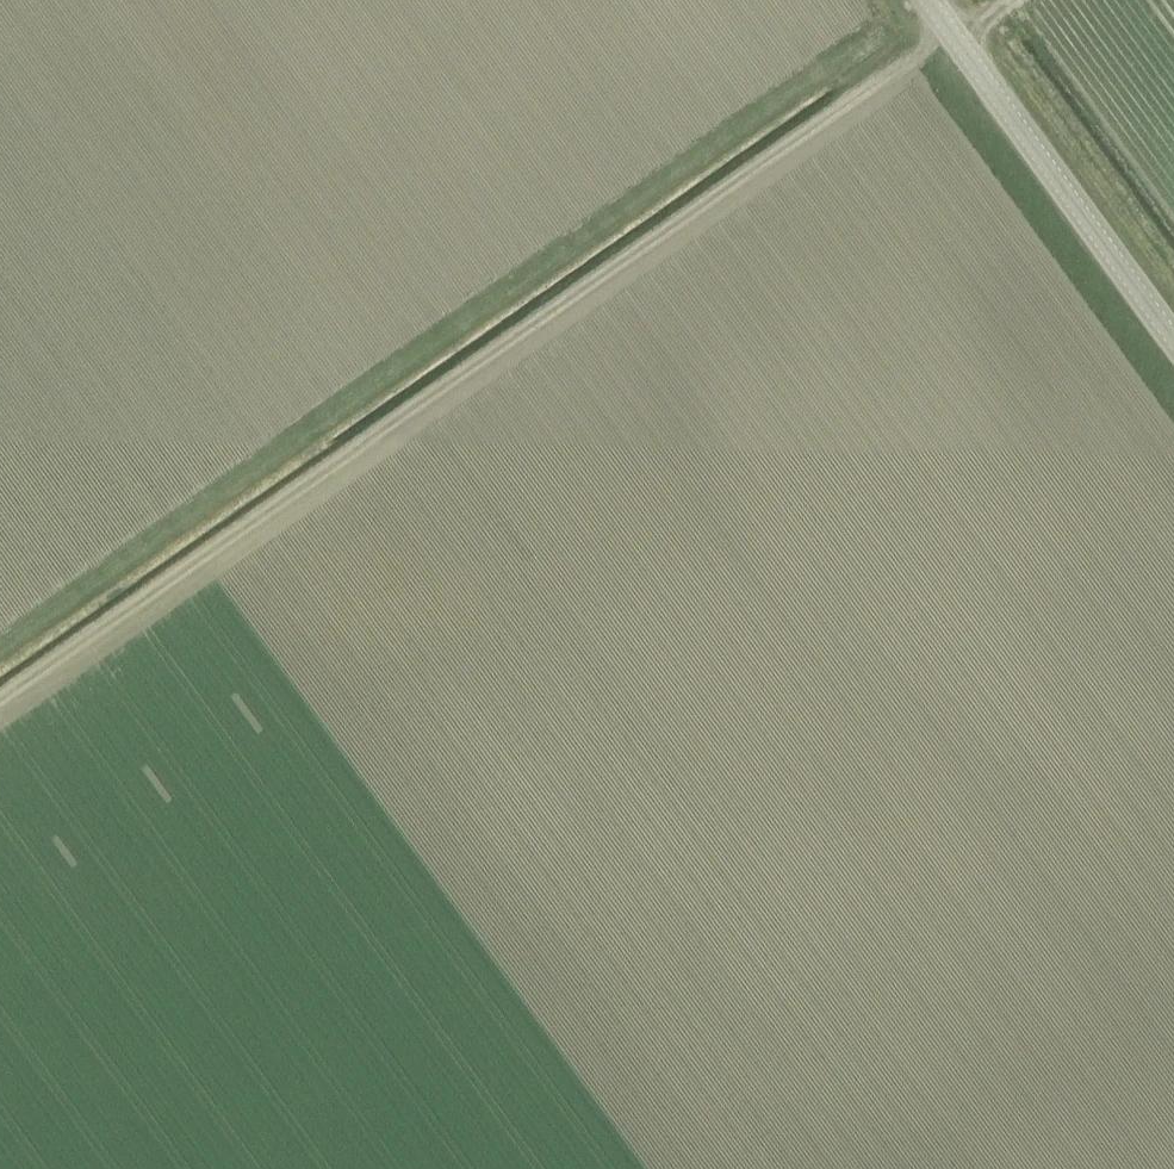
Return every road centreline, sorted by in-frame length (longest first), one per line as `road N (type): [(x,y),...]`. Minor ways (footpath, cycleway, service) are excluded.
road 1 (tertiary): [(1173,329),(936,0)]

